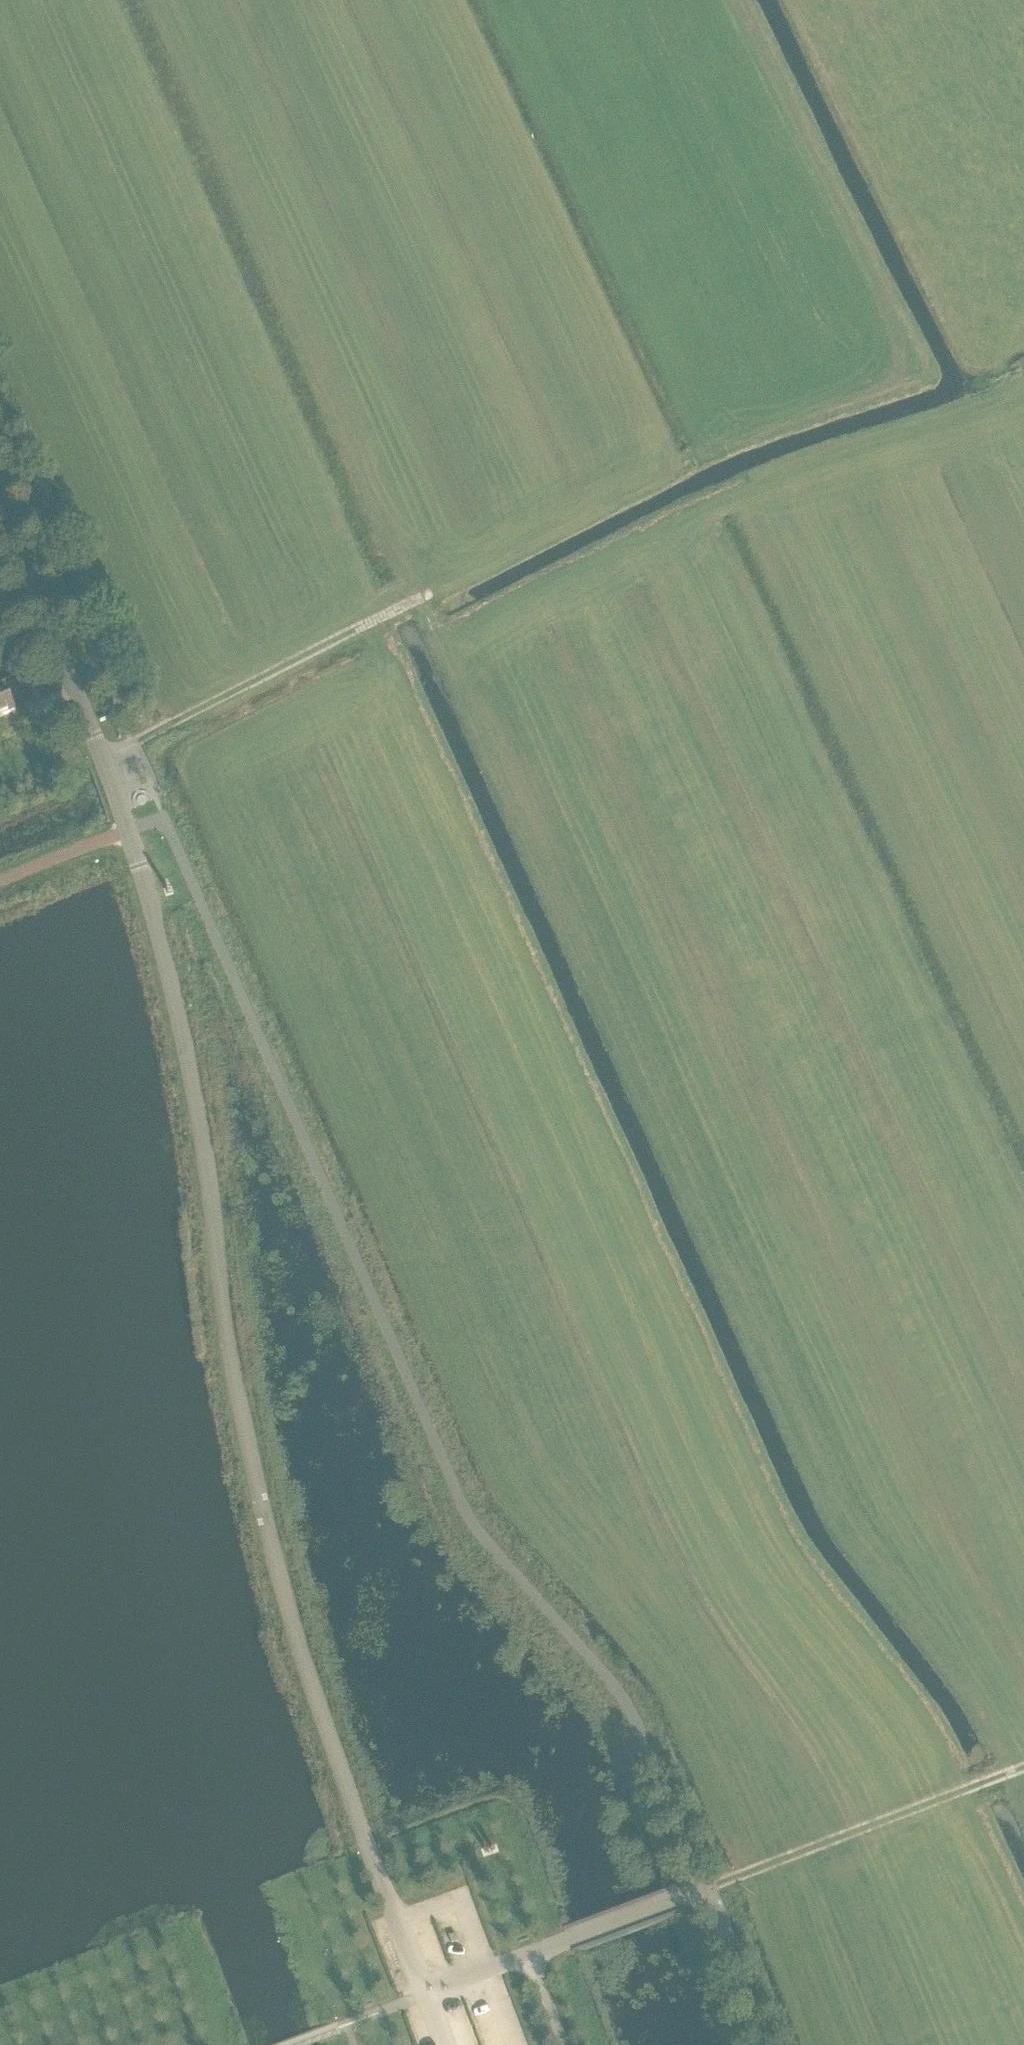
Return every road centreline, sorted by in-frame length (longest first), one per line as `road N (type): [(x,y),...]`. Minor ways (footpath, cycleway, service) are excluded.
road 1 (unclassified): [(400,1922),(280,1576),(241,1405),(187,1054),(141,873),(91,728),(0,516)]
road 2 (track): [(1023,1767),(703,1890)]

